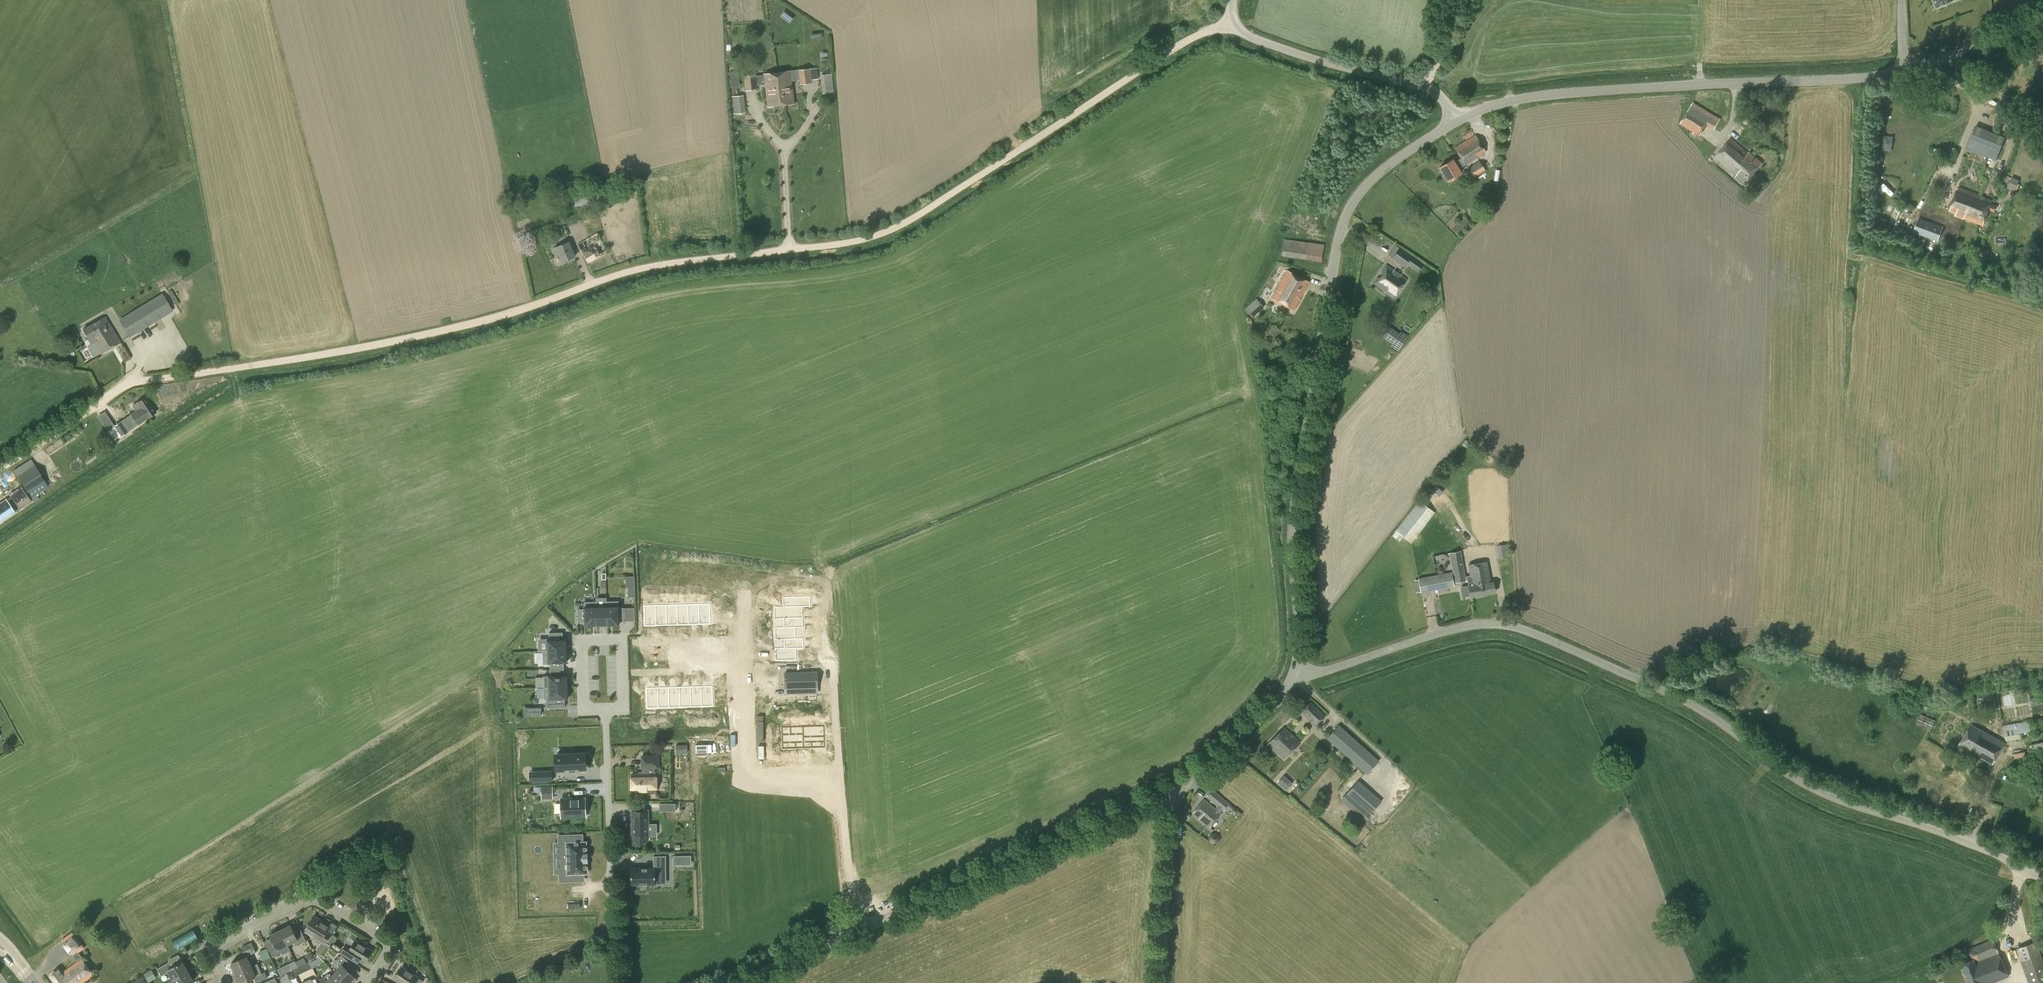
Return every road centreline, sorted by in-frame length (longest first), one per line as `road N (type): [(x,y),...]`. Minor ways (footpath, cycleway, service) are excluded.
road 1 (unclassified): [(0,471),(126,386),(465,326),(659,265),(875,239),(1187,40),(1233,24)]
road 2 (unclassified): [(2042,875),(1806,785),(1689,701),(1510,624),(1443,629),(1292,674)]
road 3 (unclassified): [(1292,674),(1296,507),(1343,220),(1386,167),(1460,118)]
road 4 (unclassified): [(1460,118),(1574,92),(1870,78),(1947,58),(2042,18)]
road 5 (unclassified): [(737,982),(1181,785)]
road 6 (residential): [(612,982),(604,658)]
road 7 (unclassified): [(1460,118),(1434,92),(1321,64),(1233,24)]
road 8 (unclassified): [(1162,982),(1163,899),(1181,785)]
road 9 (unclassified): [(1181,785),(1275,703),(1292,674)]
road 10 (residential): [(227,982),(215,947),(311,897)]
road 11 (residential): [(311,897),(387,943),(370,982)]

